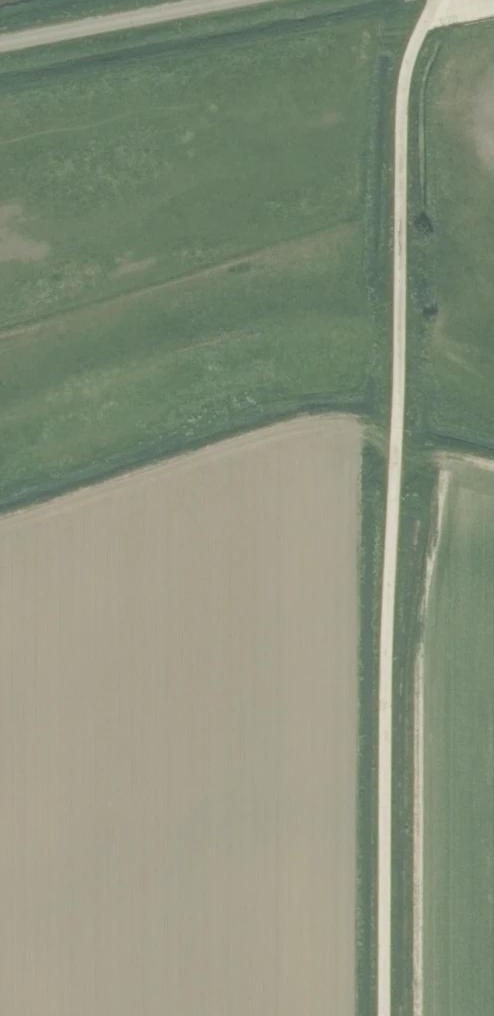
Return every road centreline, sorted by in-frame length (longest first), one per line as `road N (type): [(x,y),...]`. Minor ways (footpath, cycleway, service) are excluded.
road 1 (unclassified): [(0,40),(208,0)]

